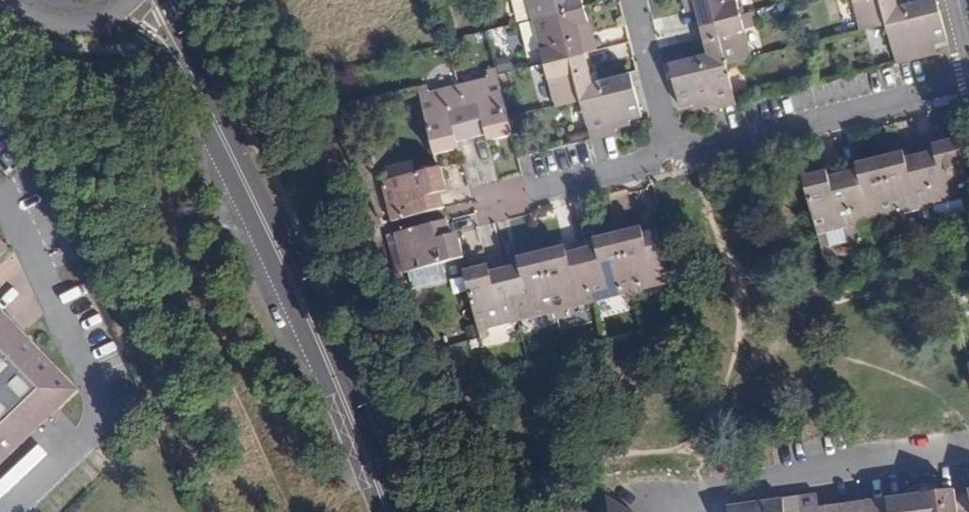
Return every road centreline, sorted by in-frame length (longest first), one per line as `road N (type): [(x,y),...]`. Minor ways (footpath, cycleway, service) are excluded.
road 1 (residential): [(188,66),(311,323),(387,511)]
road 2 (residential): [(968,450),(717,491),(683,511)]

